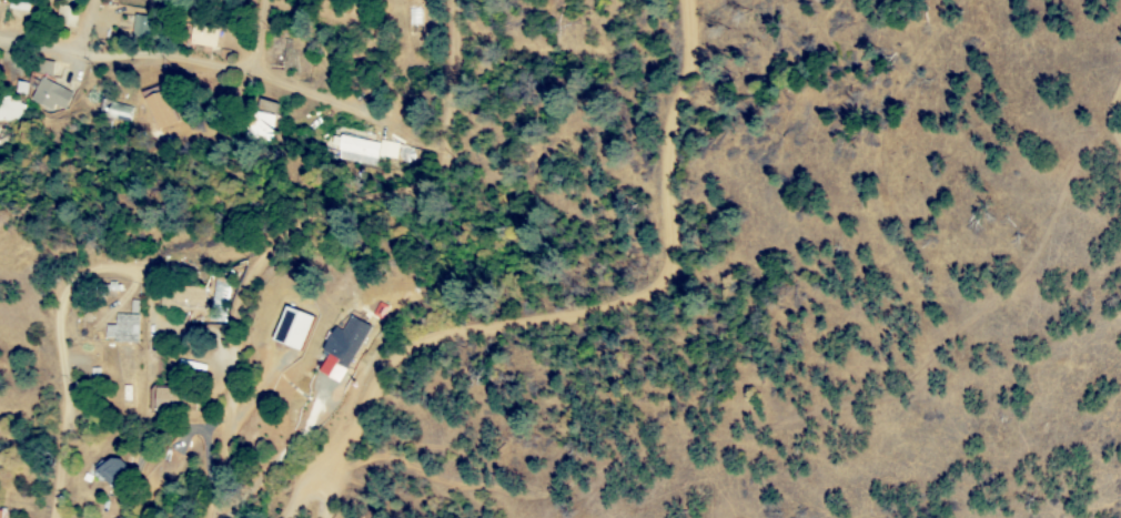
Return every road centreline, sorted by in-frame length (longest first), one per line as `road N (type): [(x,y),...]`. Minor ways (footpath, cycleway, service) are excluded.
road 1 (residential): [(290,517),(358,426),(410,384),(652,266),(673,237),(670,160),(695,42),(691,0)]
road 2 (residential): [(0,44),(249,70),(400,129),(445,160)]
road 3 (residential): [(59,517),(73,469),(68,346),(84,291),(119,267),(275,253)]
road 4 (residential): [(275,253),(246,304),(219,517)]
road 5 (residential): [(275,253),(289,234),(345,206),(403,204),(436,185),(445,160)]
road 6 (residential): [(445,160),(456,122),(447,0)]

